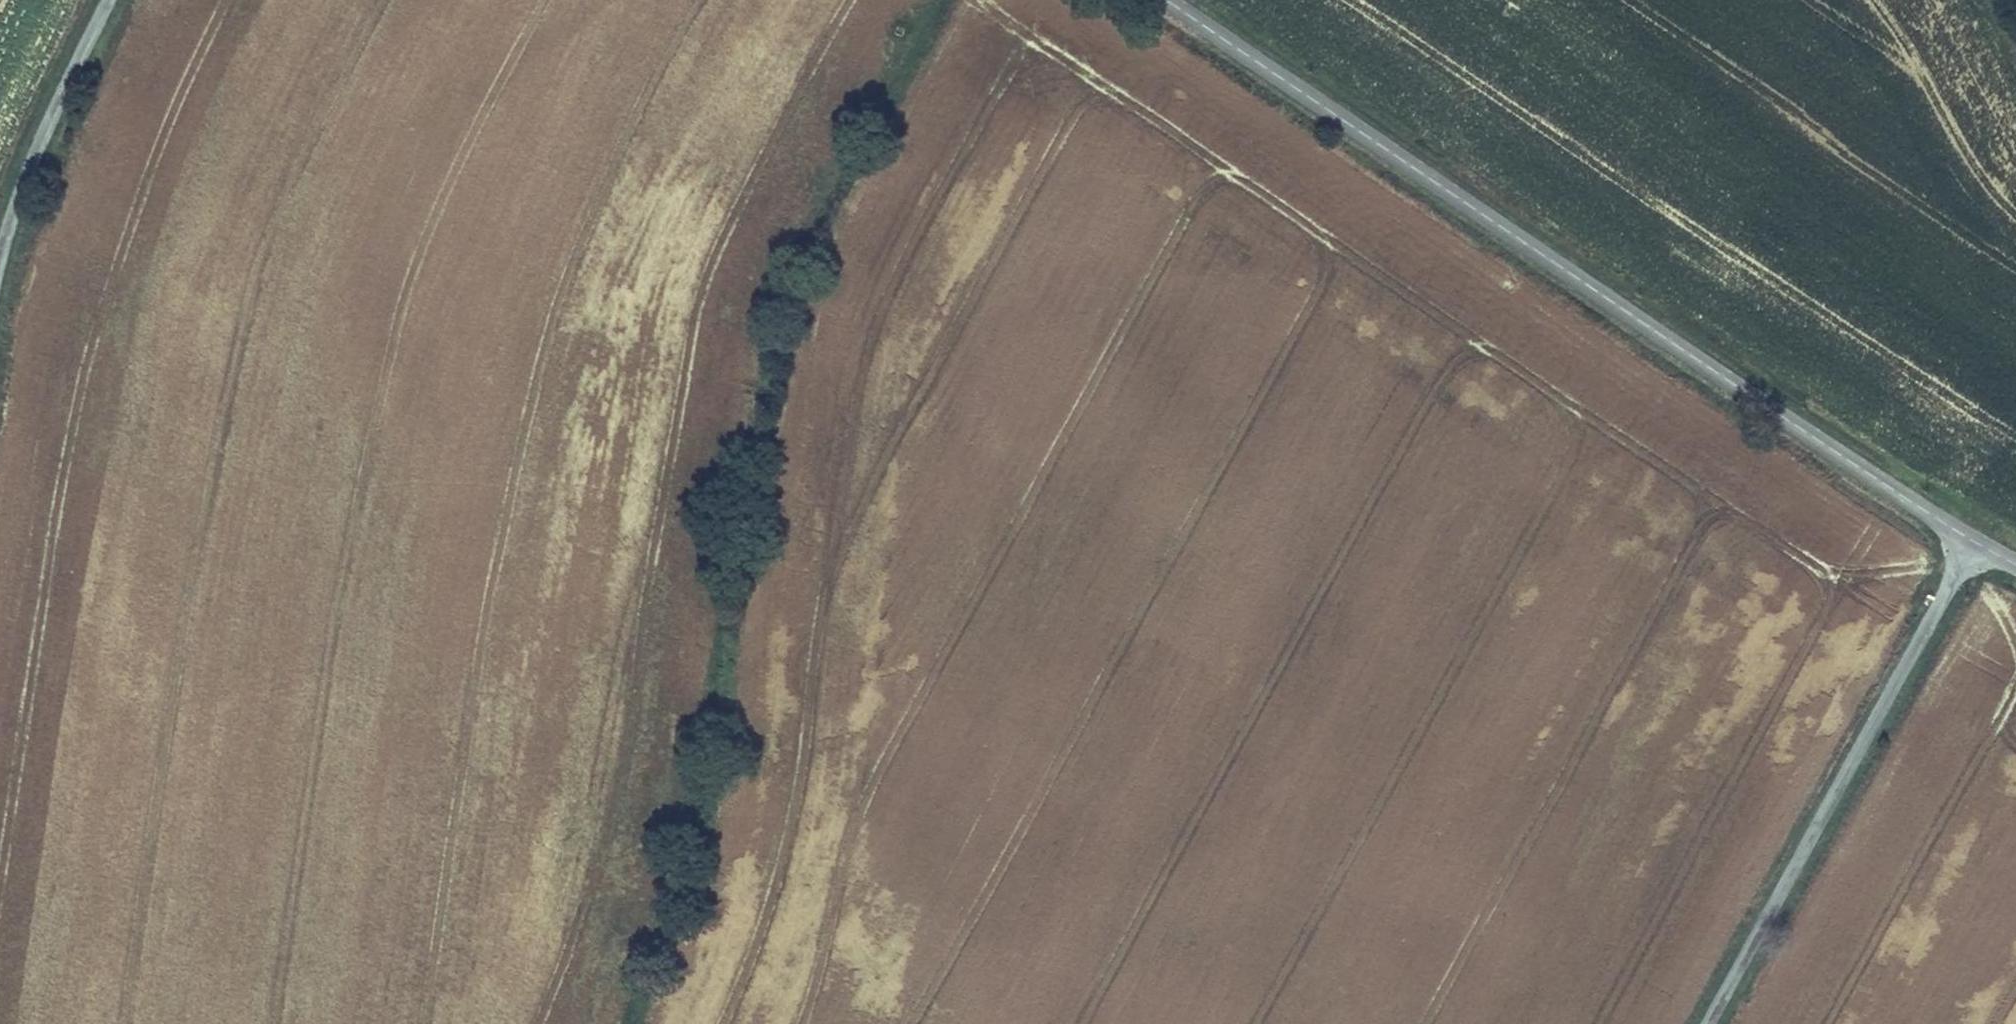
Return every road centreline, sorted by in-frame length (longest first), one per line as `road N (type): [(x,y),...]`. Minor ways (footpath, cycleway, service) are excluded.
road 1 (tertiary): [(2015,562),(1882,482),(1167,0)]

